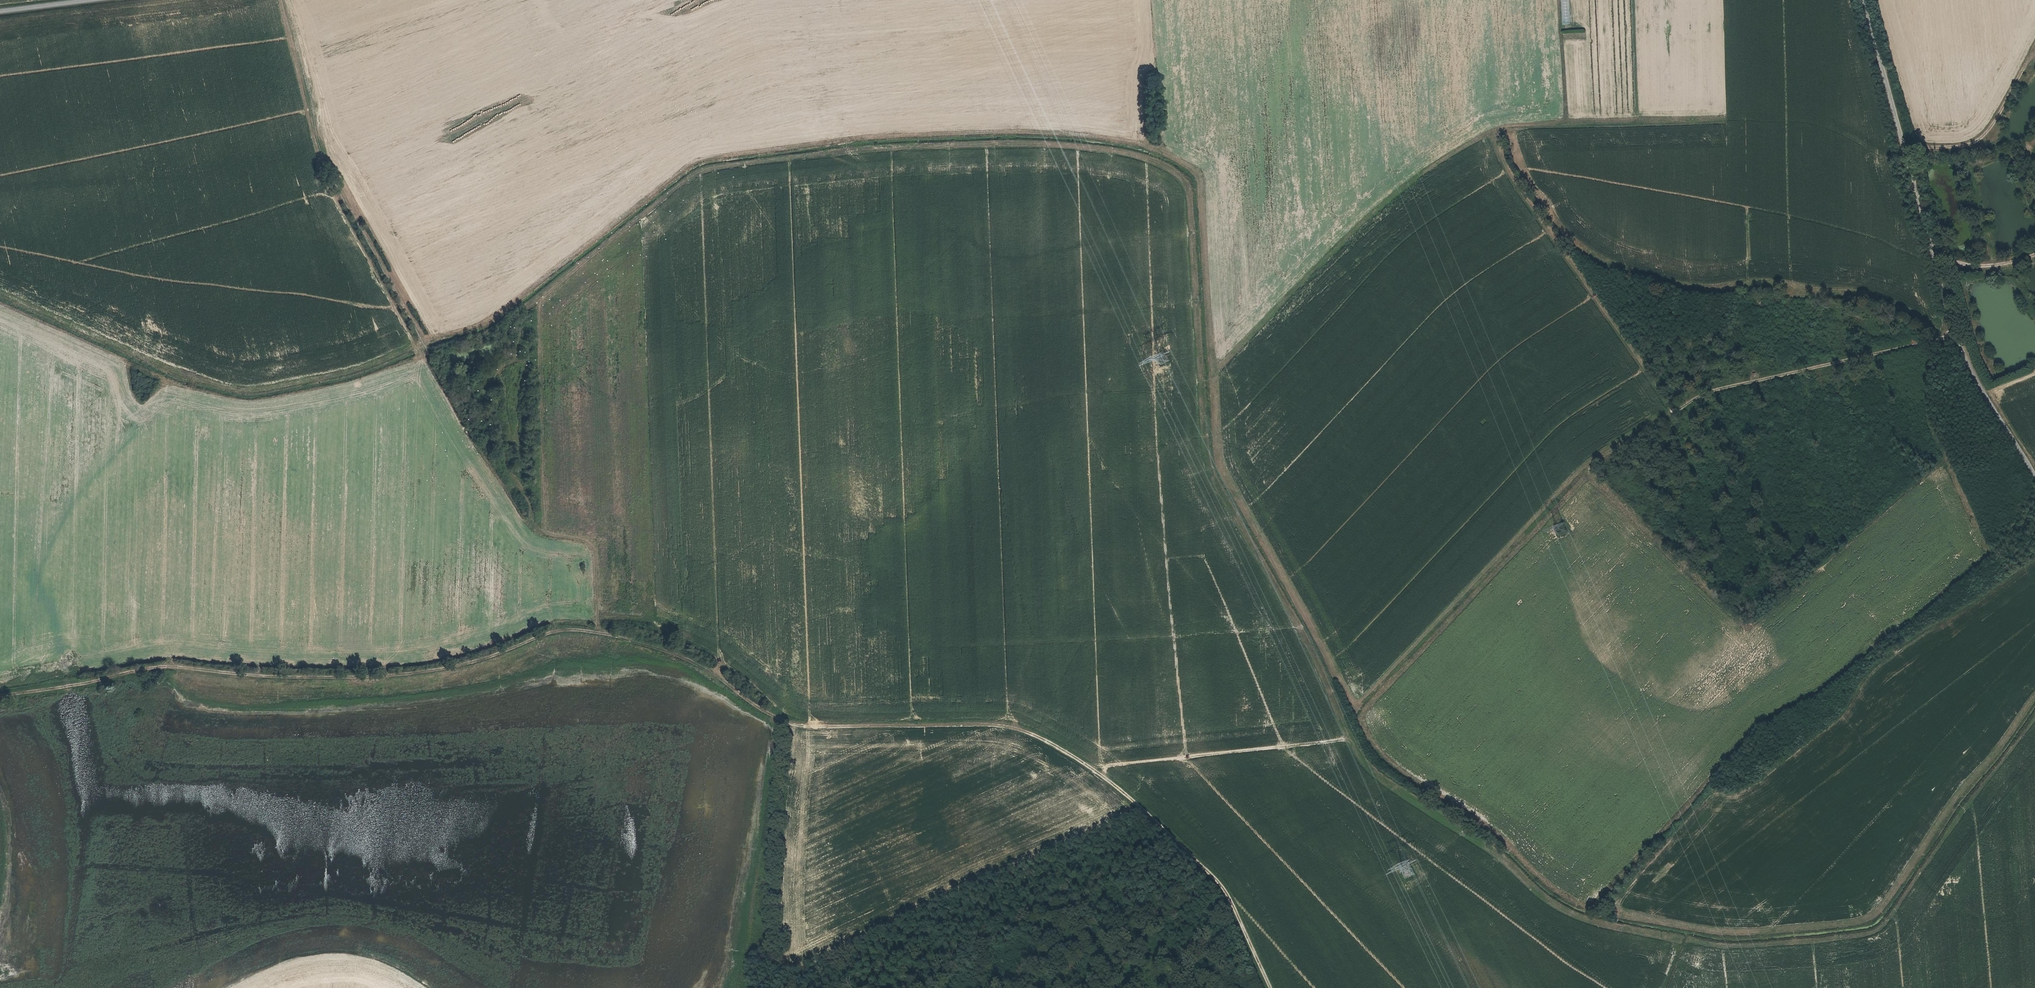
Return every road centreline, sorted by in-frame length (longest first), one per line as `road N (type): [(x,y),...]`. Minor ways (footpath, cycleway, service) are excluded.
road 1 (track): [(0,696),(165,668),(264,678),(407,676),(572,631),(692,662),(789,726),(1010,727),(1101,775),(1215,882),(1269,987)]
road 2 (unclassified): [(1863,0),(1966,365),(2009,424),(2034,479)]

